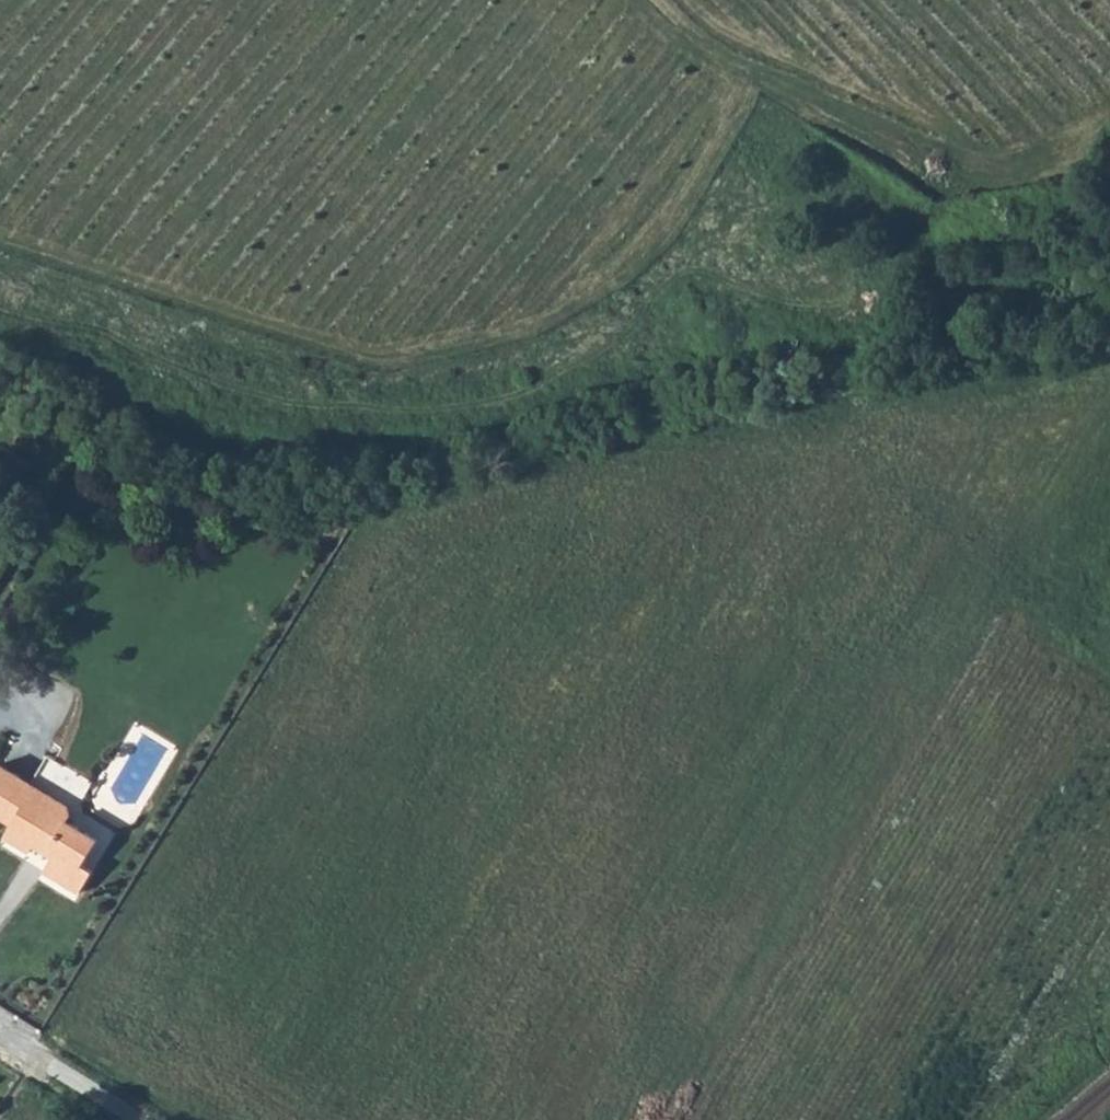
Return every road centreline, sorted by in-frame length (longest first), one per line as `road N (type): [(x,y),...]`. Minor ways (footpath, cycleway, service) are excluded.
road 1 (track): [(0,252),(309,358),(407,367),(506,345),(584,307),(651,251),(737,116),(766,104),(815,98),(951,140),(1025,134),(1109,112)]
road 2 (unclassified): [(141,1119),(0,1034)]

